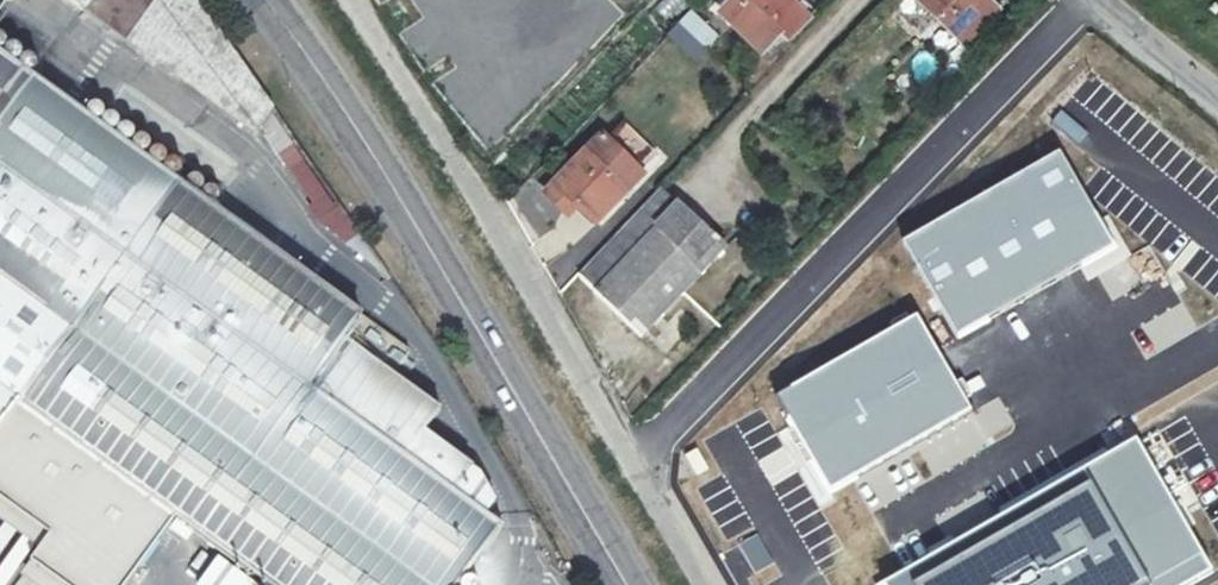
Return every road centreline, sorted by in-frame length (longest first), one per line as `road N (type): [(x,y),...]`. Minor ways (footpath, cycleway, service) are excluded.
road 1 (secondary): [(260,0),(330,85),(623,584)]
road 2 (residential): [(1080,0),(638,467)]
road 3 (residential): [(638,467),(351,0)]
road 4 (unclassified): [(1217,109),(1091,0)]
road 5 (residential): [(705,584),(638,467)]

